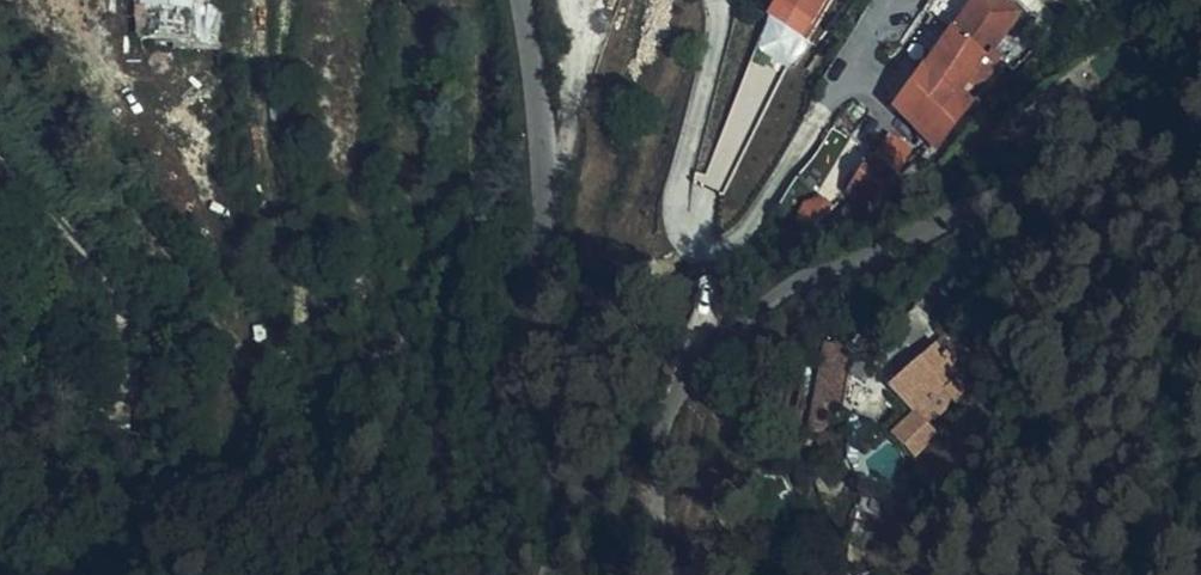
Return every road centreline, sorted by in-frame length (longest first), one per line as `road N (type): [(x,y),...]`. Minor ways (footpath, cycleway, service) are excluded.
road 1 (unclassified): [(523,0),(548,369),(547,574)]

